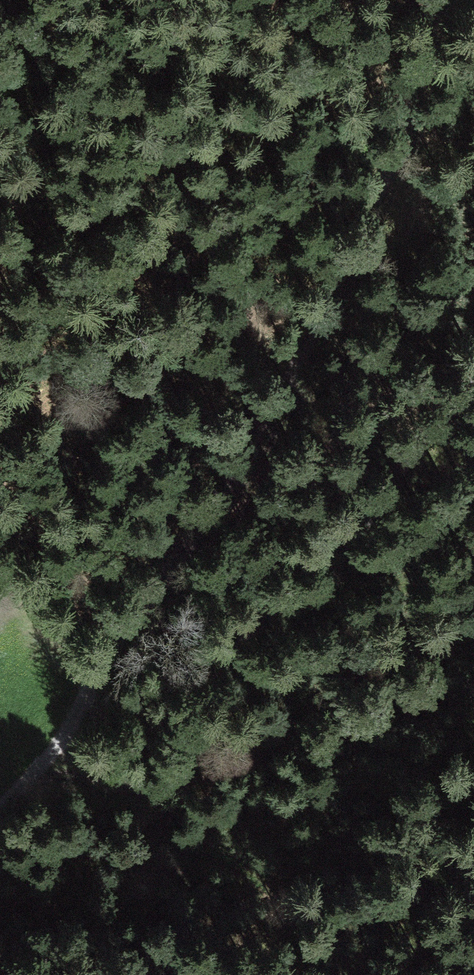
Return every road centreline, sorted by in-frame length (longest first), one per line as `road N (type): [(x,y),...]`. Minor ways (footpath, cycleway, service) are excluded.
road 1 (track): [(437,0),(376,198),(226,507),(80,725)]
road 2 (track): [(473,425),(347,532),(80,725)]
road 3 (track): [(473,973),(292,801),(106,707)]

